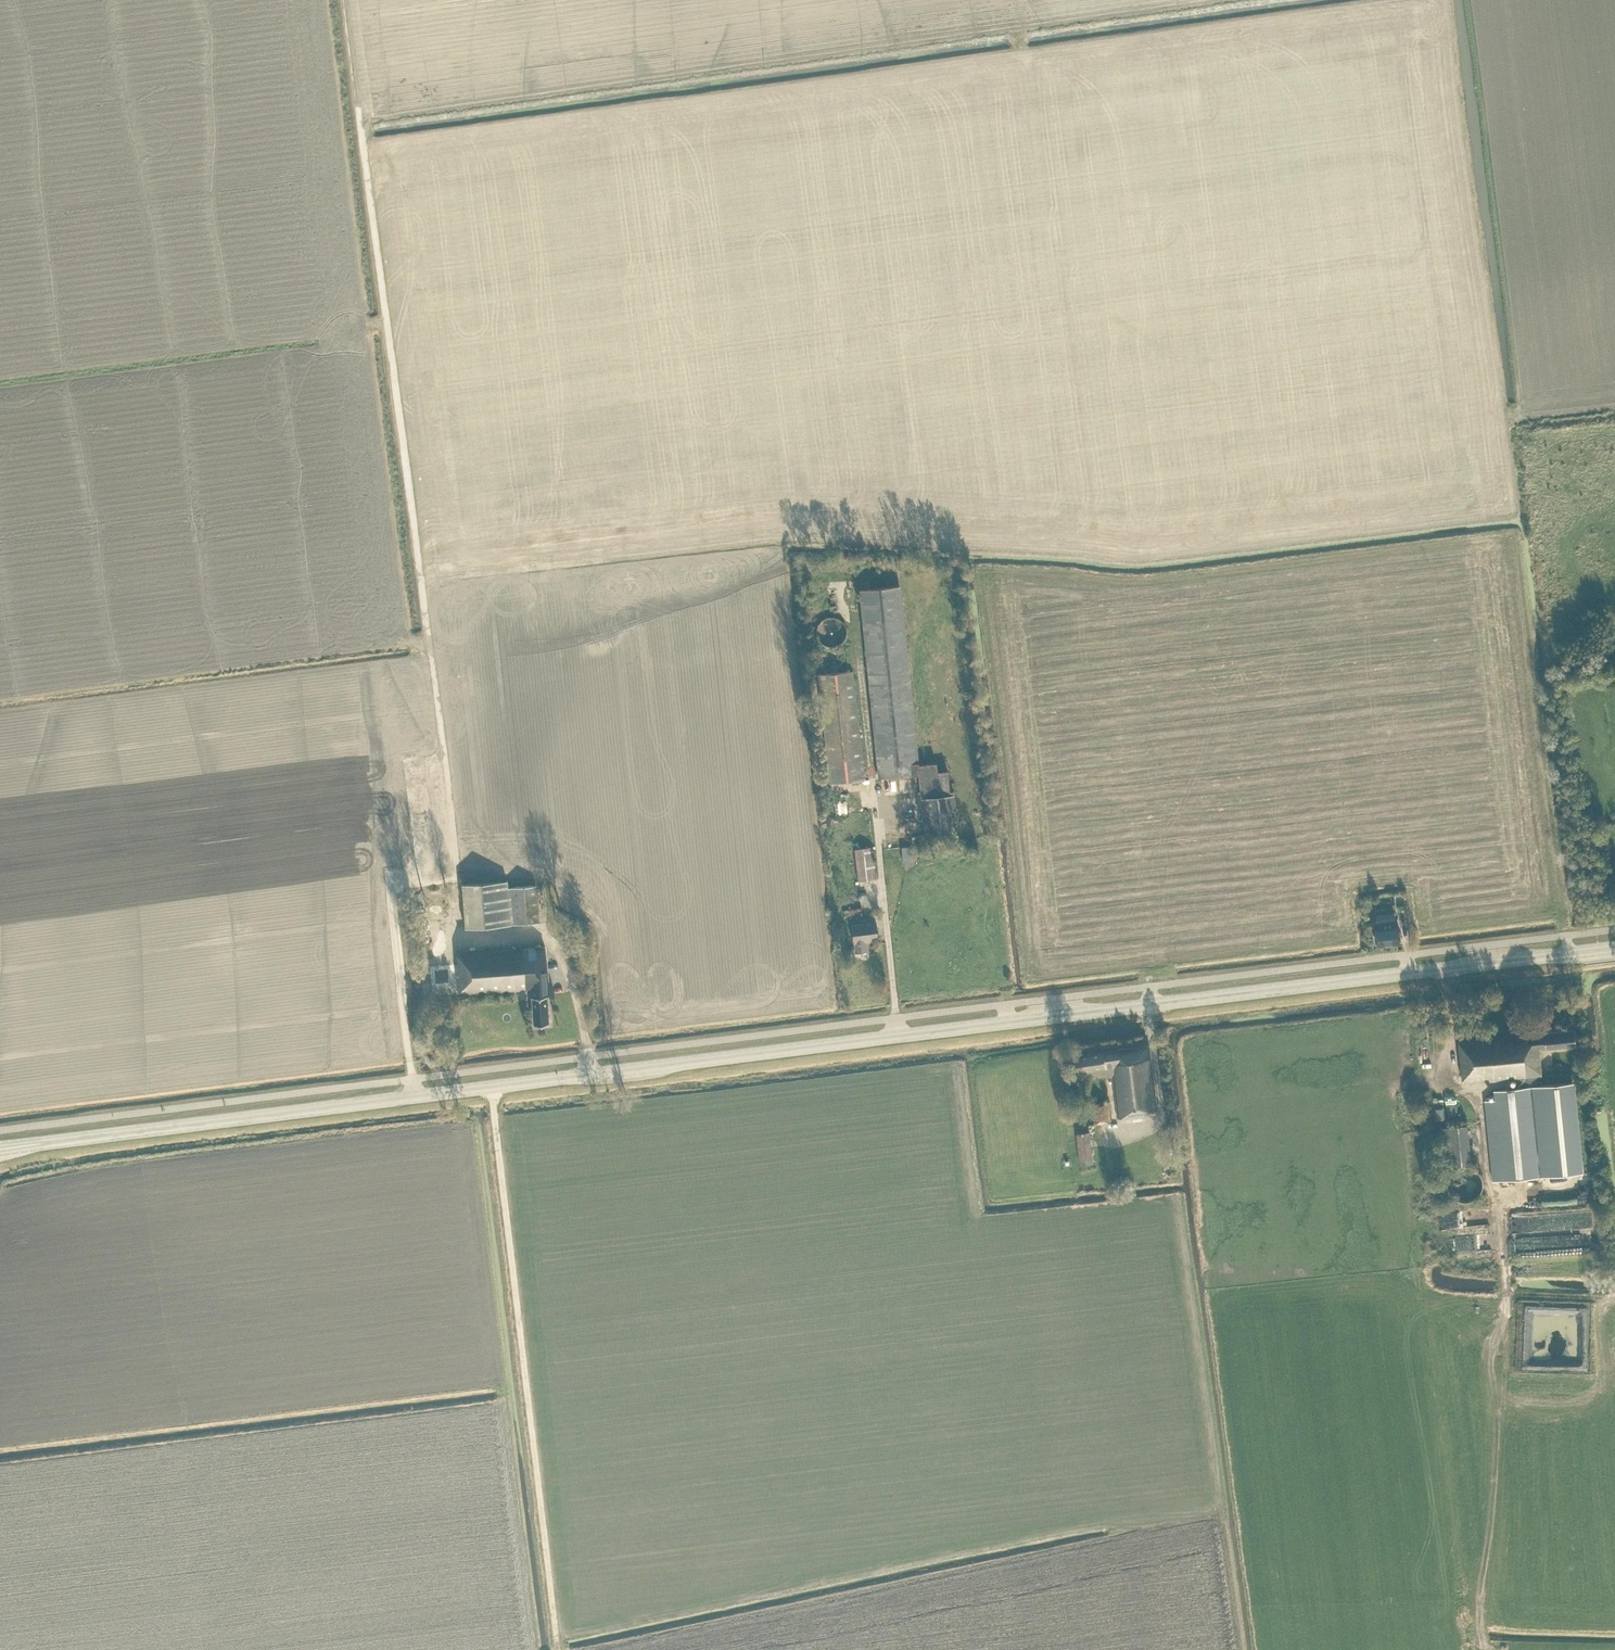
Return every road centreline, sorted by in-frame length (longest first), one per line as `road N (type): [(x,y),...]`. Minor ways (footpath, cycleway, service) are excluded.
road 1 (primary): [(36,1143),(1614,947)]
road 2 (track): [(443,763),(345,0)]
road 3 (track): [(558,1649),(491,1086)]

